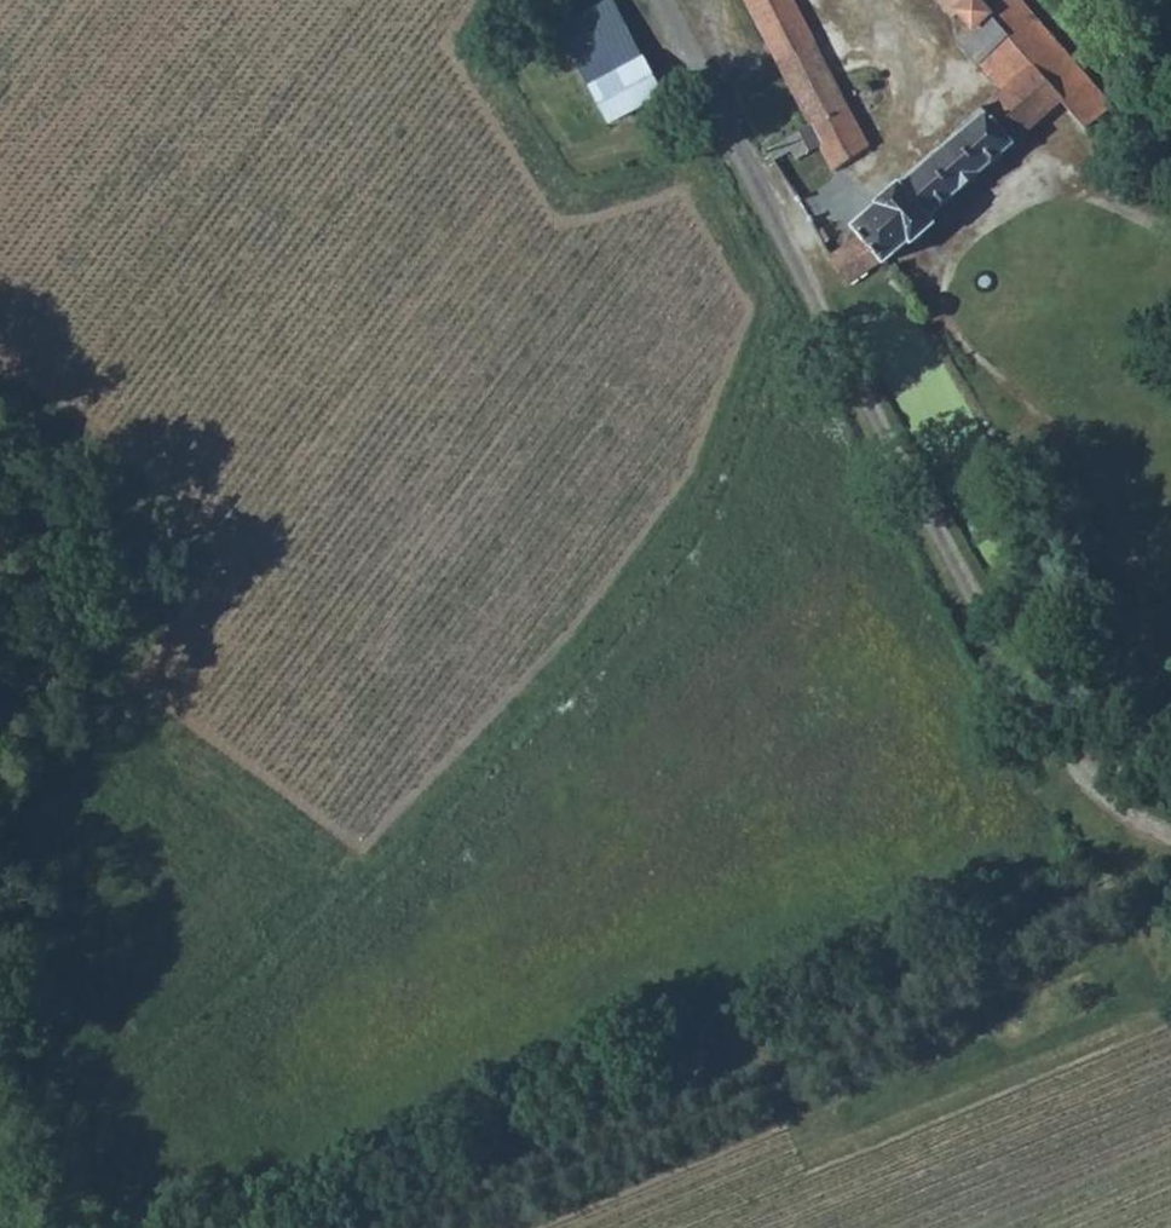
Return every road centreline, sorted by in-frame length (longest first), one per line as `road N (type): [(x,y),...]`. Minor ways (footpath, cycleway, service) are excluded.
road 1 (unclassified): [(665,0),(813,297),(1106,823),(1170,840)]

